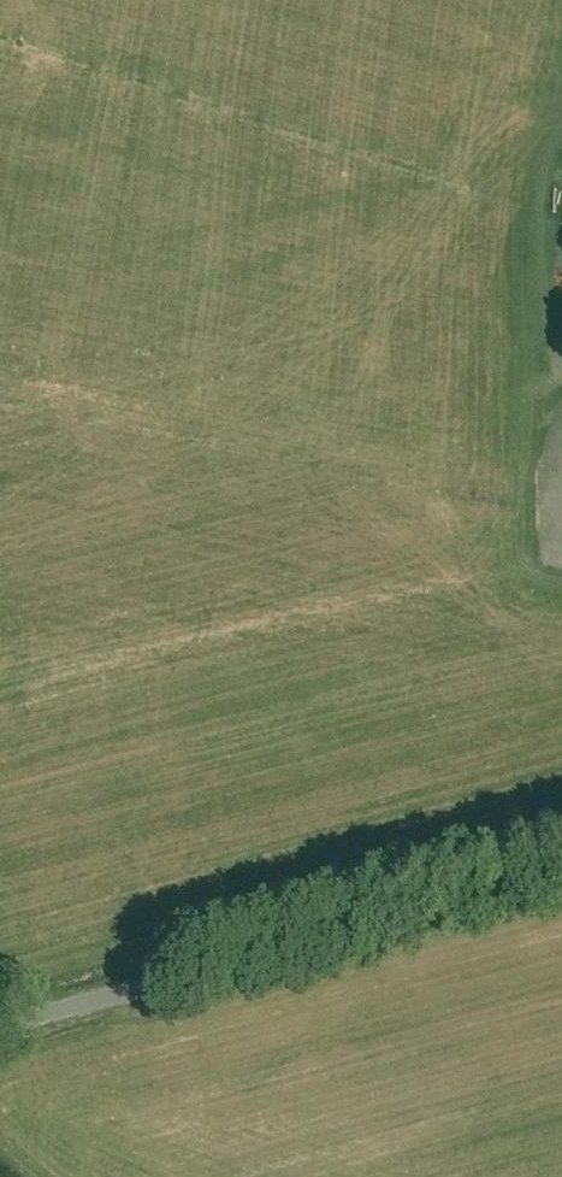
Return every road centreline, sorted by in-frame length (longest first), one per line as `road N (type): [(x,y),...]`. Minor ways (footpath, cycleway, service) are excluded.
road 1 (unclassified): [(0,1021),(561,863)]

